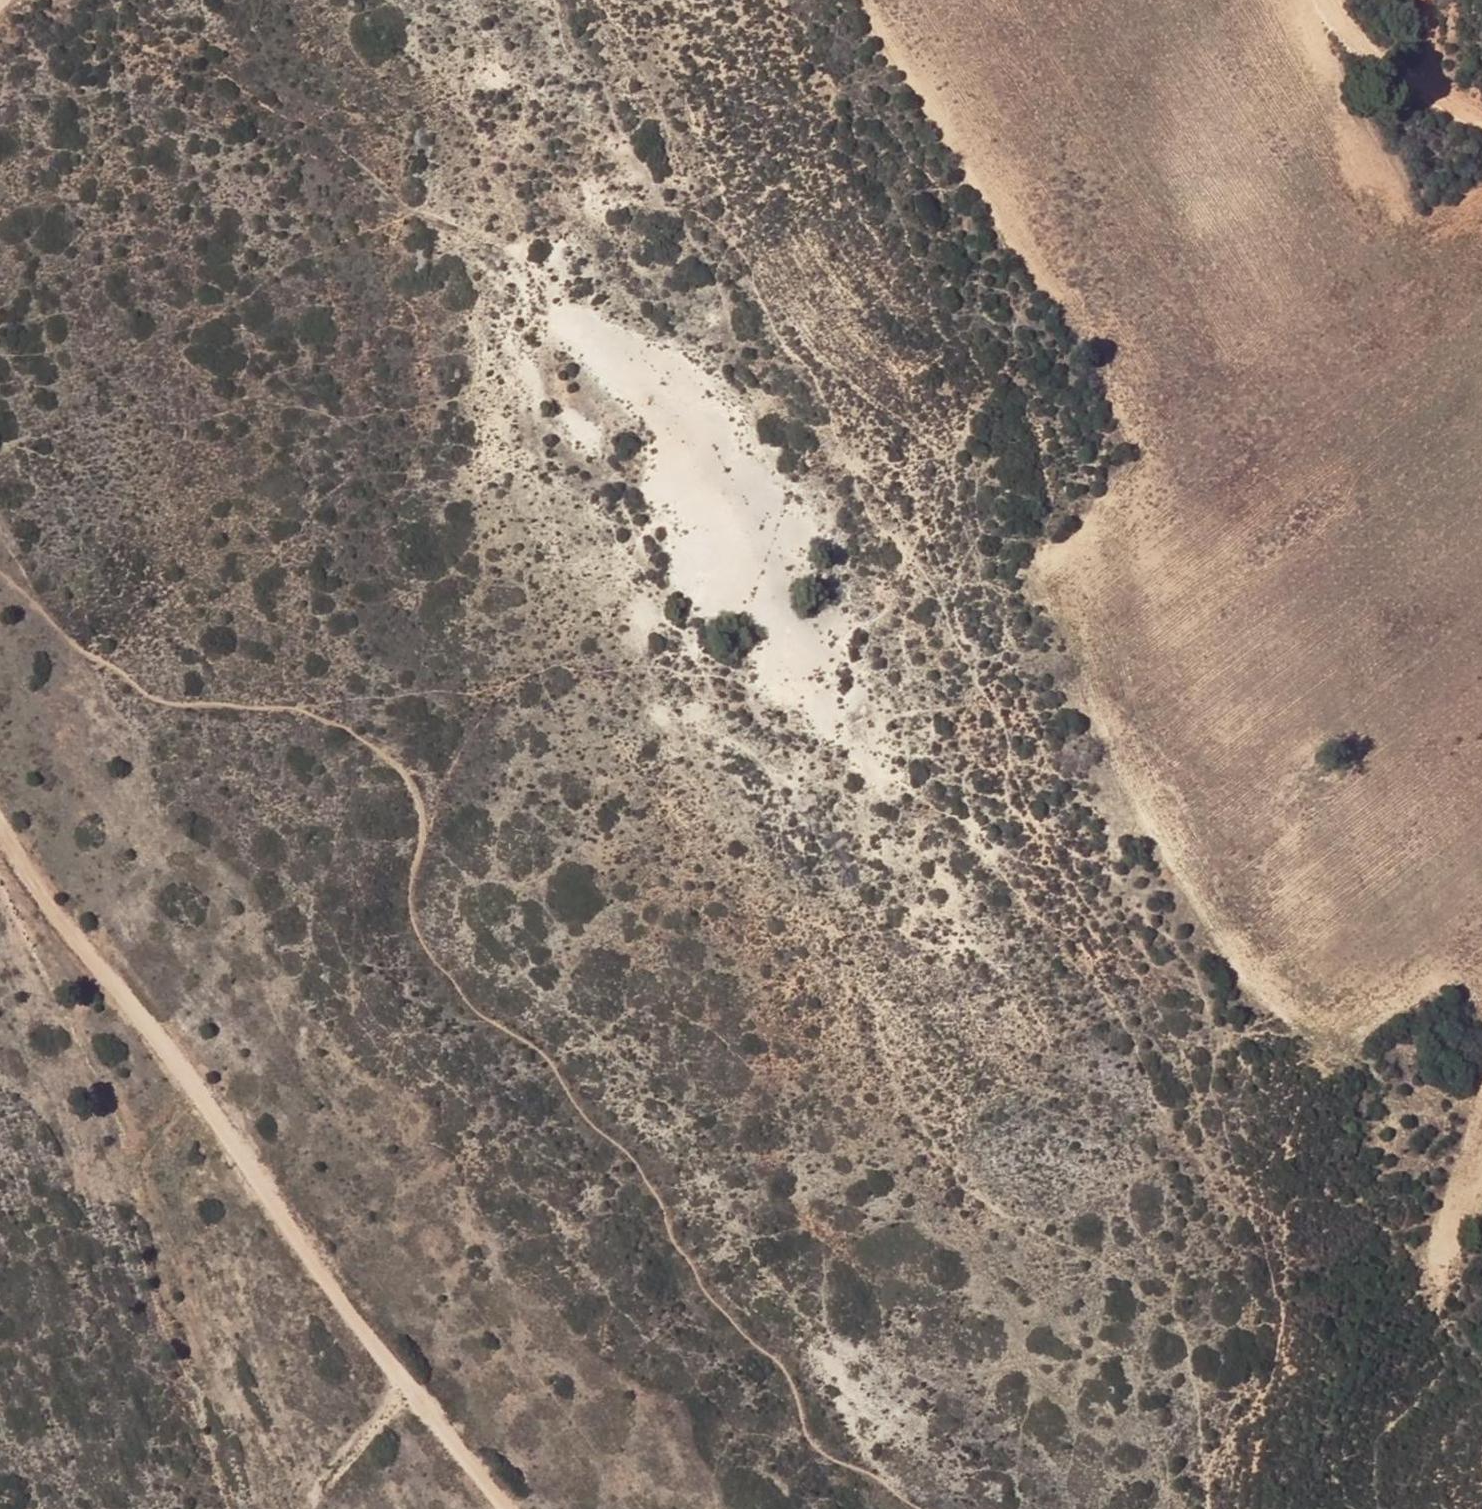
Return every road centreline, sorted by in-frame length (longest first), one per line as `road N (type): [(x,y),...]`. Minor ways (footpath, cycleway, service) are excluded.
road 1 (track): [(510,1508),(203,1083),(176,1065),(90,960),(0,813)]
road 2 (track): [(1427,0),(1429,79),(1481,114)]
road 3 (track): [(1338,0),(1375,62),(1399,77),(1429,79)]

